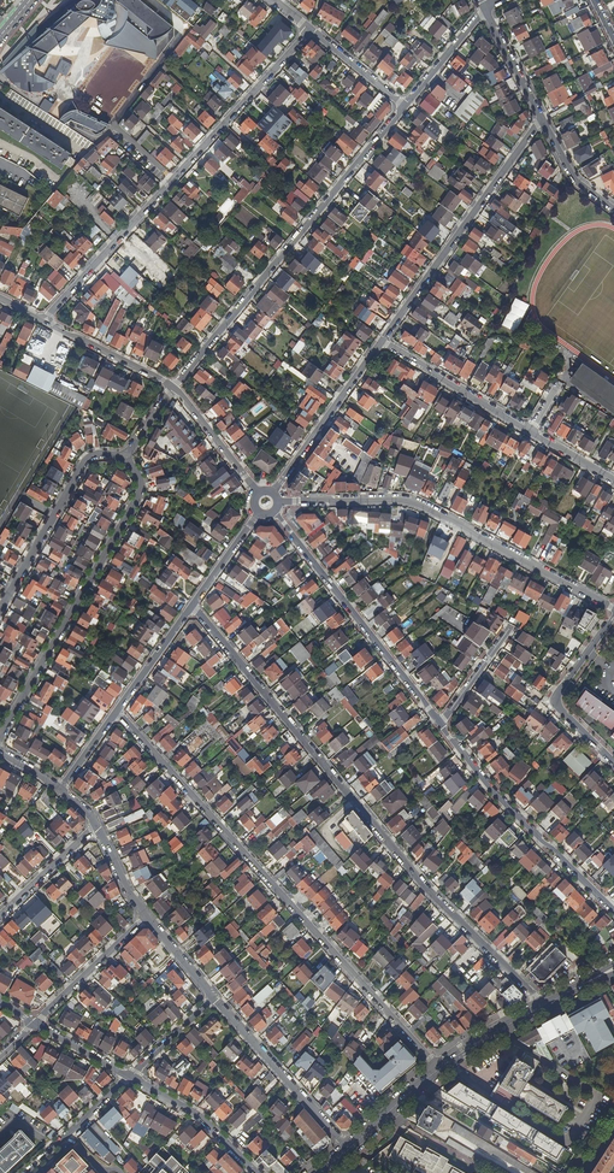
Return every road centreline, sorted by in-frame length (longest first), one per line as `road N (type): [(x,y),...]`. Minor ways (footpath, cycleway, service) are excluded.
road 1 (residential): [(193,606),(407,866),(543,1006)]
road 2 (residential): [(117,711),(438,1069)]
road 3 (residential): [(44,319),(310,28)]
road 4 (residential): [(405,104),(174,385)]
road 5 (residential): [(280,504),(421,504),(613,608)]
road 6 (residential): [(0,735),(141,490),(127,455)]
road 7 (residential): [(541,120),(382,342)]
road 8 (residential): [(440,723),(276,512)]
road 9 (residential): [(613,912),(497,796),(440,723)]
road 10 (residential): [(127,455),(87,461),(0,609)]
road 11 (residential): [(348,1150),(213,998)]
road 12 (residential): [(613,761),(555,697),(613,616)]
road 13 (residential): [(382,342),(275,492)]
road 14 (residential): [(532,433),(382,342)]
road 15 (residential): [(130,1076),(203,1119),(255,1172)]
road 16 (residential): [(146,916),(35,1024)]
road 17 (residential): [(174,385),(44,319)]
road 18 (residential): [(24,1172),(130,1076)]
road 19 (residential): [(257,492),(174,385)]
road 20 (residential): [(0,918),(98,830)]
road 21 (residential): [(117,711),(193,606)]
road 22 (residential): [(485,8),(541,120)]
road 23 (residential): [(485,8),(405,104)]
road 24 (primary): [(543,1006),(438,1069)]
road 25 (residential): [(310,28),(405,104)]
road 26 (primary): [(438,1069),(348,1150)]

